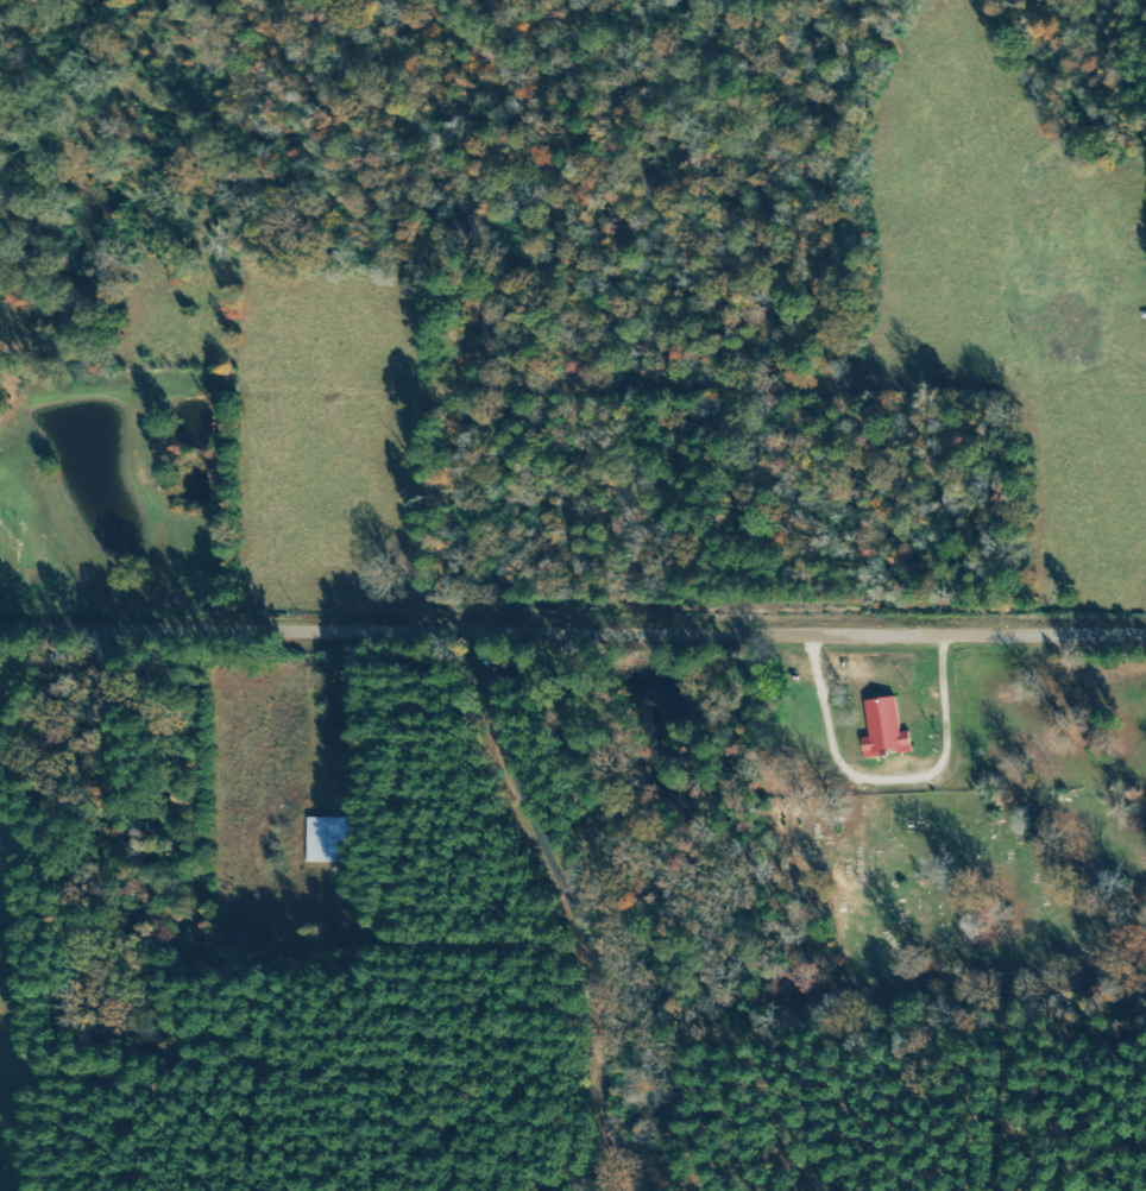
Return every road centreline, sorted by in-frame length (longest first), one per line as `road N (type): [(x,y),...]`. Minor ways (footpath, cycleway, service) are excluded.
road 1 (residential): [(0,623),(1145,636)]
road 2 (residential): [(550,626),(550,1190)]
road 3 (residential): [(446,628),(481,429),(493,170)]
road 4 (residential): [(493,170),(571,111),(745,56),(837,0)]

